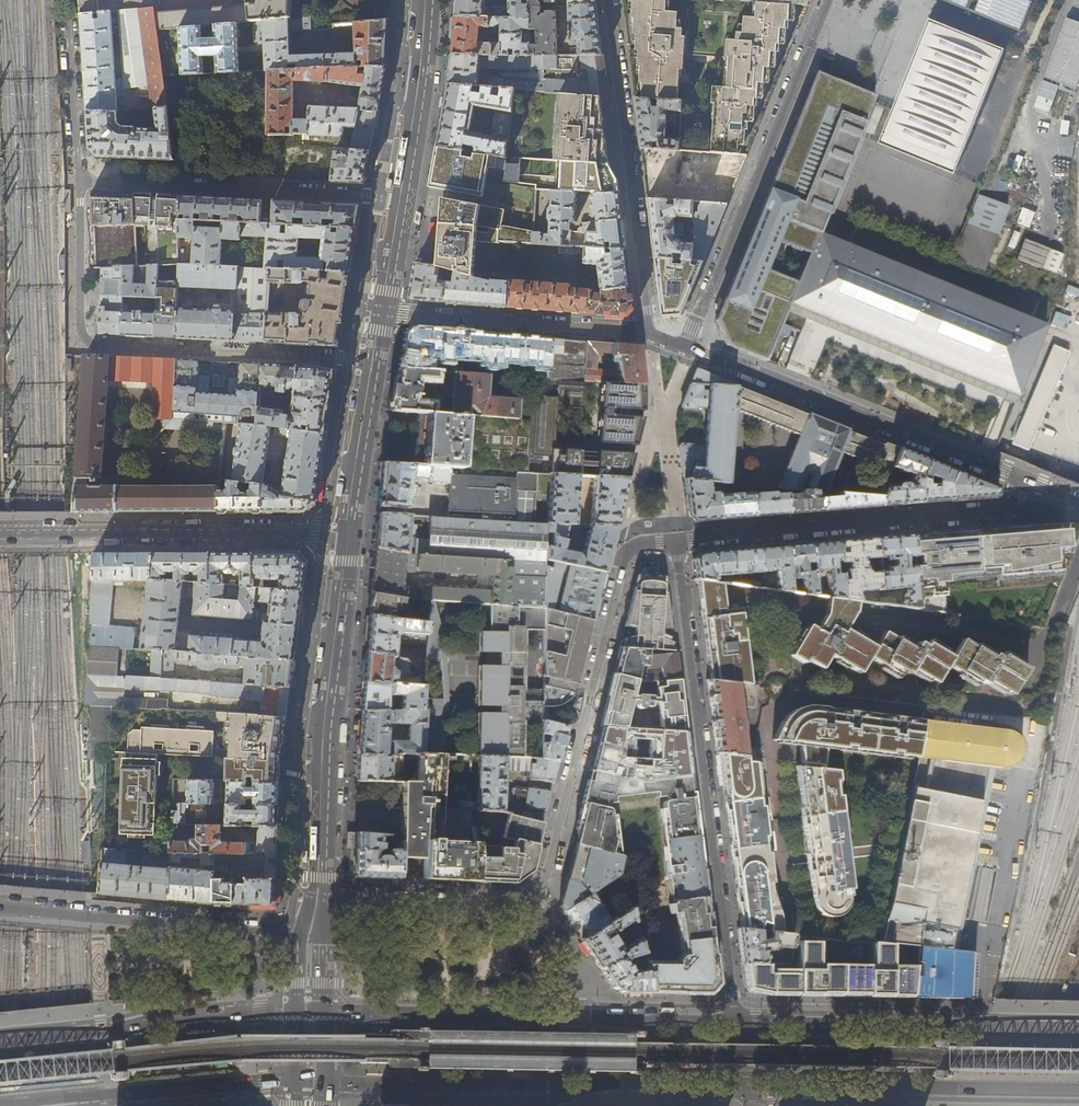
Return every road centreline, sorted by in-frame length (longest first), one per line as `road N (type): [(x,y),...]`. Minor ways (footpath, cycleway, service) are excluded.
road 1 (residential): [(735,1020),(676,540)]
road 2 (residential): [(376,363),(90,343),(81,182)]
road 3 (primary): [(322,1084),(749,1090)]
road 4 (residential): [(676,540),(636,543),(626,551),(533,905)]
road 5 (primary): [(735,1020),(322,1012)]
road 6 (residential): [(687,348),(828,0)]
road 7 (residential): [(676,540),(994,513),(1009,505),(1019,480)]
road 8 (primary): [(318,896),(350,537)]
road 9 (residential): [(1019,480),(687,348)]
road 10 (primary): [(1078,1025),(735,1020)]
road 11 (residential): [(608,0),(648,333)]
road 12 (primary): [(749,1090),(1078,1093)]
road 13 (residential): [(81,182),(402,200)]
road 14 (residential): [(314,935),(0,906)]
road 15 (primary): [(0,1105),(296,1083)]
road 16 (primary): [(294,1012),(0,1039)]
road 17 (residential): [(81,536),(350,537)]
road 18 (residential): [(648,333),(386,312)]
road 19 (residential): [(533,905),(318,896)]
road 20 (primary): [(402,200),(429,0)]
road 21 (primary): [(350,537),(376,363)]
road 22 (residential): [(69,19),(81,182)]

